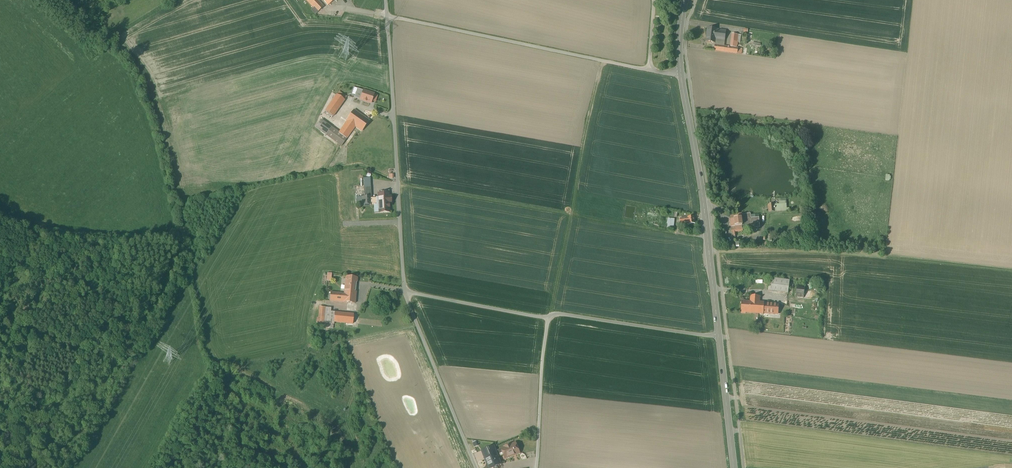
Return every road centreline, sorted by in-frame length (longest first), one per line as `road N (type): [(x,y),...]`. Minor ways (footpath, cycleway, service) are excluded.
road 1 (track): [(709,251),(1011,271)]
road 2 (unclassified): [(405,292),(387,18)]
road 3 (unclassified): [(387,18),(649,70)]
road 4 (secondary): [(681,75),(719,337)]
road 5 (unclassified): [(474,467),(405,292)]
road 6 (unclassified): [(546,318),(719,337)]
road 7 (unclassified): [(536,467),(546,318)]
road 8 (unclassified): [(405,292),(546,318)]
road 9 (secondary): [(719,337),(734,467)]

